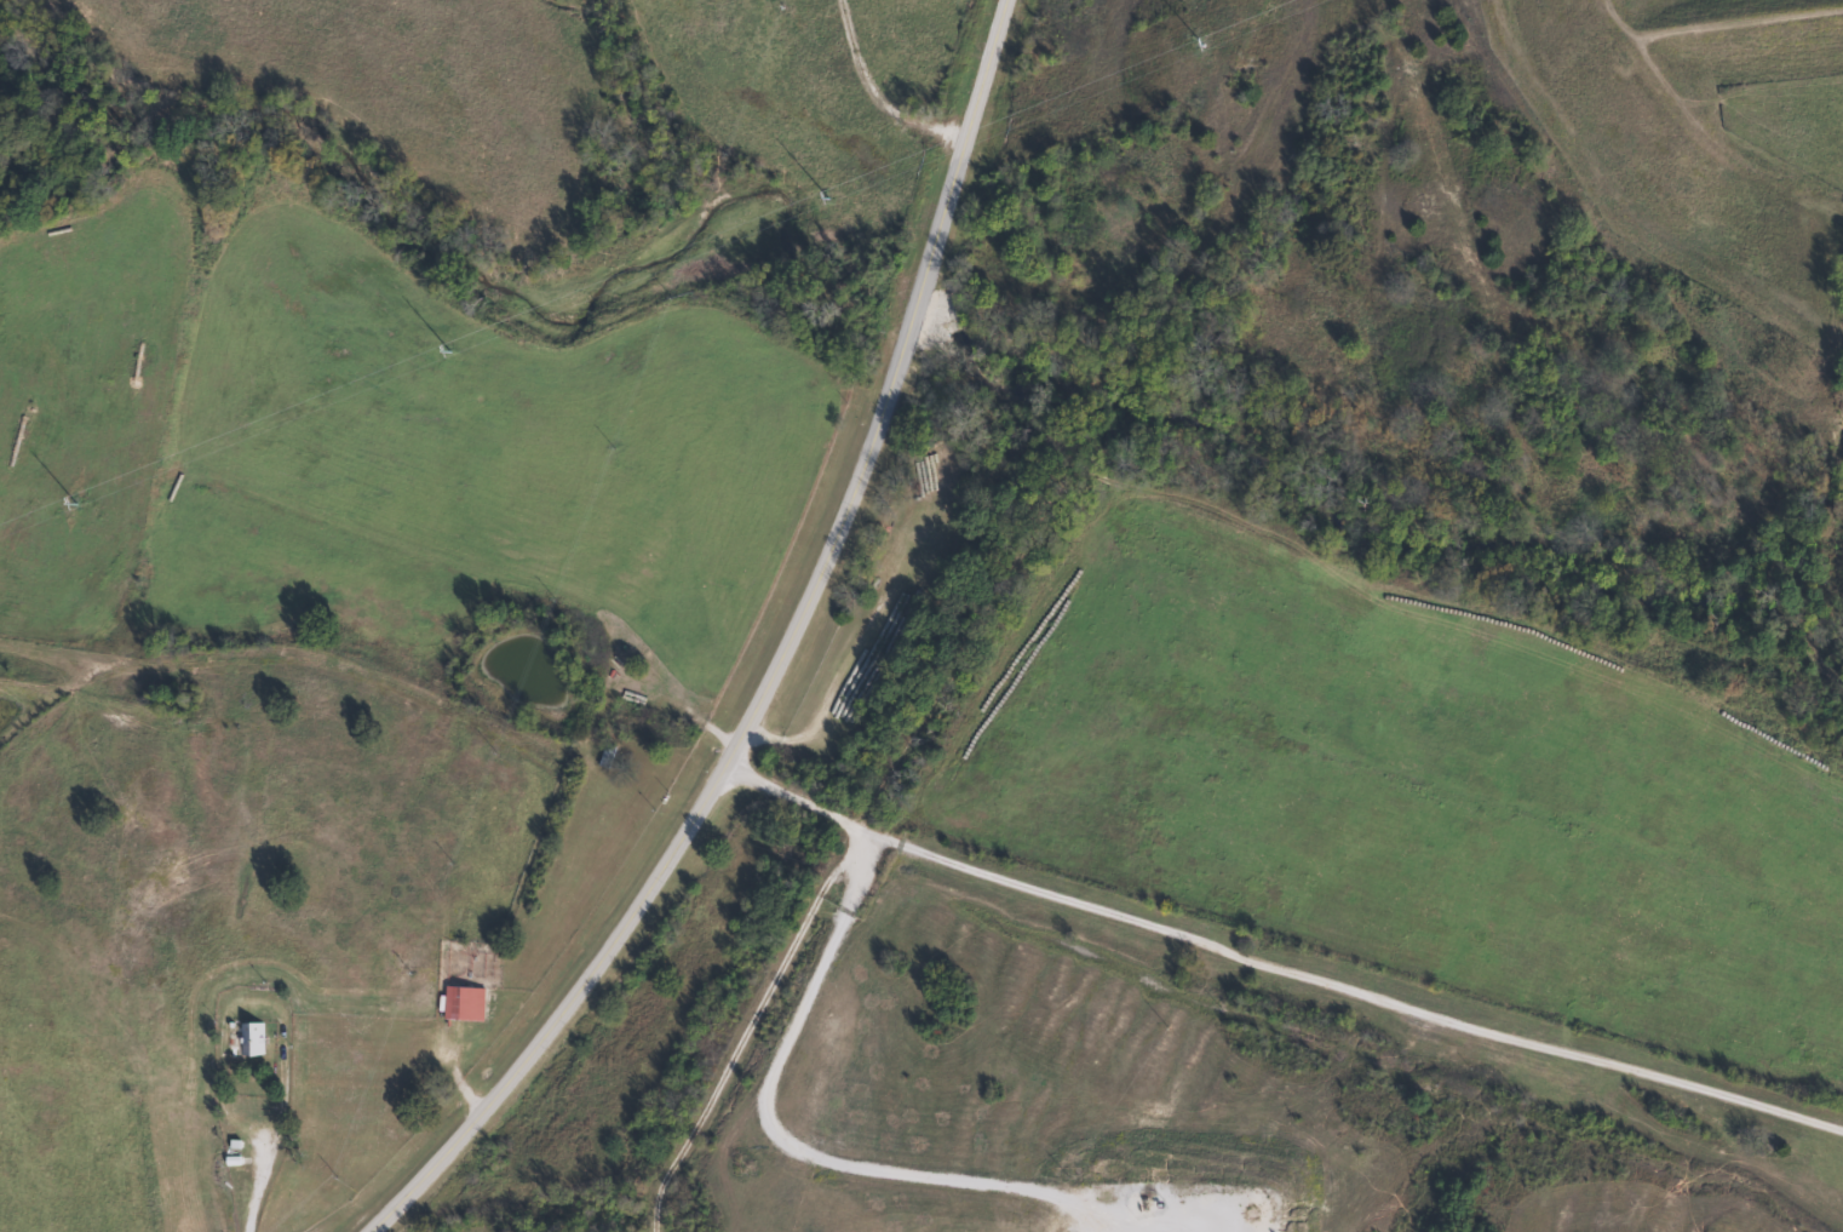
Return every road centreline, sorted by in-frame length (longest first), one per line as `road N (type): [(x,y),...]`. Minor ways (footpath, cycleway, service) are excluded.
road 1 (tertiary): [(363,1231),(492,1099),(591,969),(729,756),(839,528),(1005,0)]

